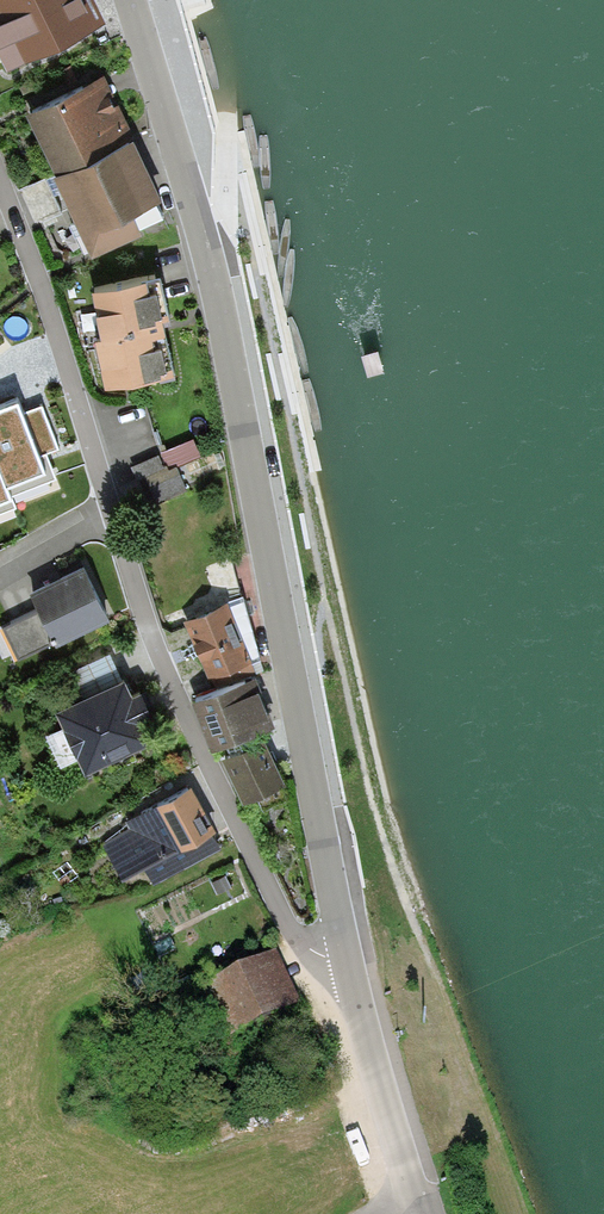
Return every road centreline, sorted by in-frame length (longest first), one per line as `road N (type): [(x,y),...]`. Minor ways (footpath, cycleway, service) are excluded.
road 1 (residential): [(348,970),(221,303),(130,0)]
road 2 (unclassified): [(0,191),(146,637),(220,807),(300,957),(323,976),(348,970)]
road 3 (residential): [(411,1192),(348,970)]

